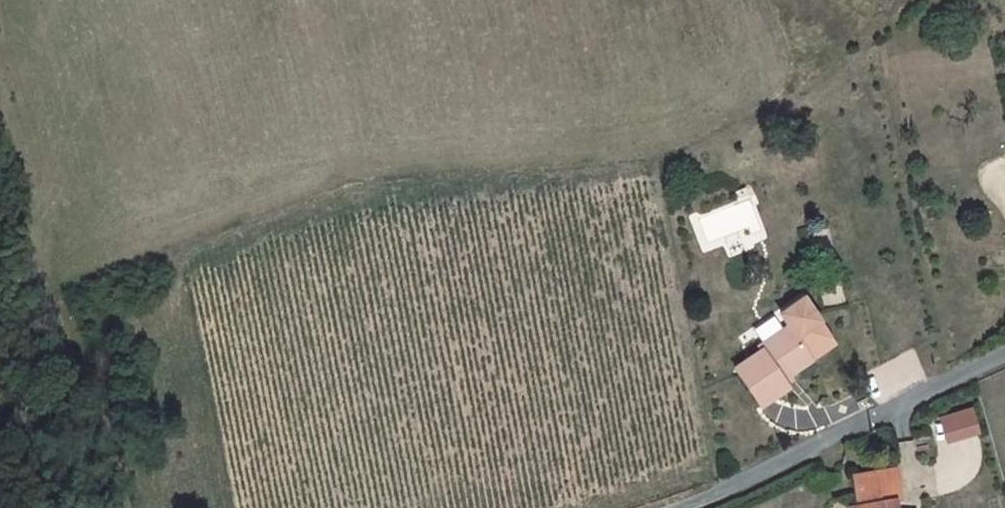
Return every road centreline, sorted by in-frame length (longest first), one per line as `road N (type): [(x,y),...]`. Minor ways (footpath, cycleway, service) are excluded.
road 1 (track): [(120,507),(0,167)]
road 2 (residential): [(679,507),(1004,359)]

